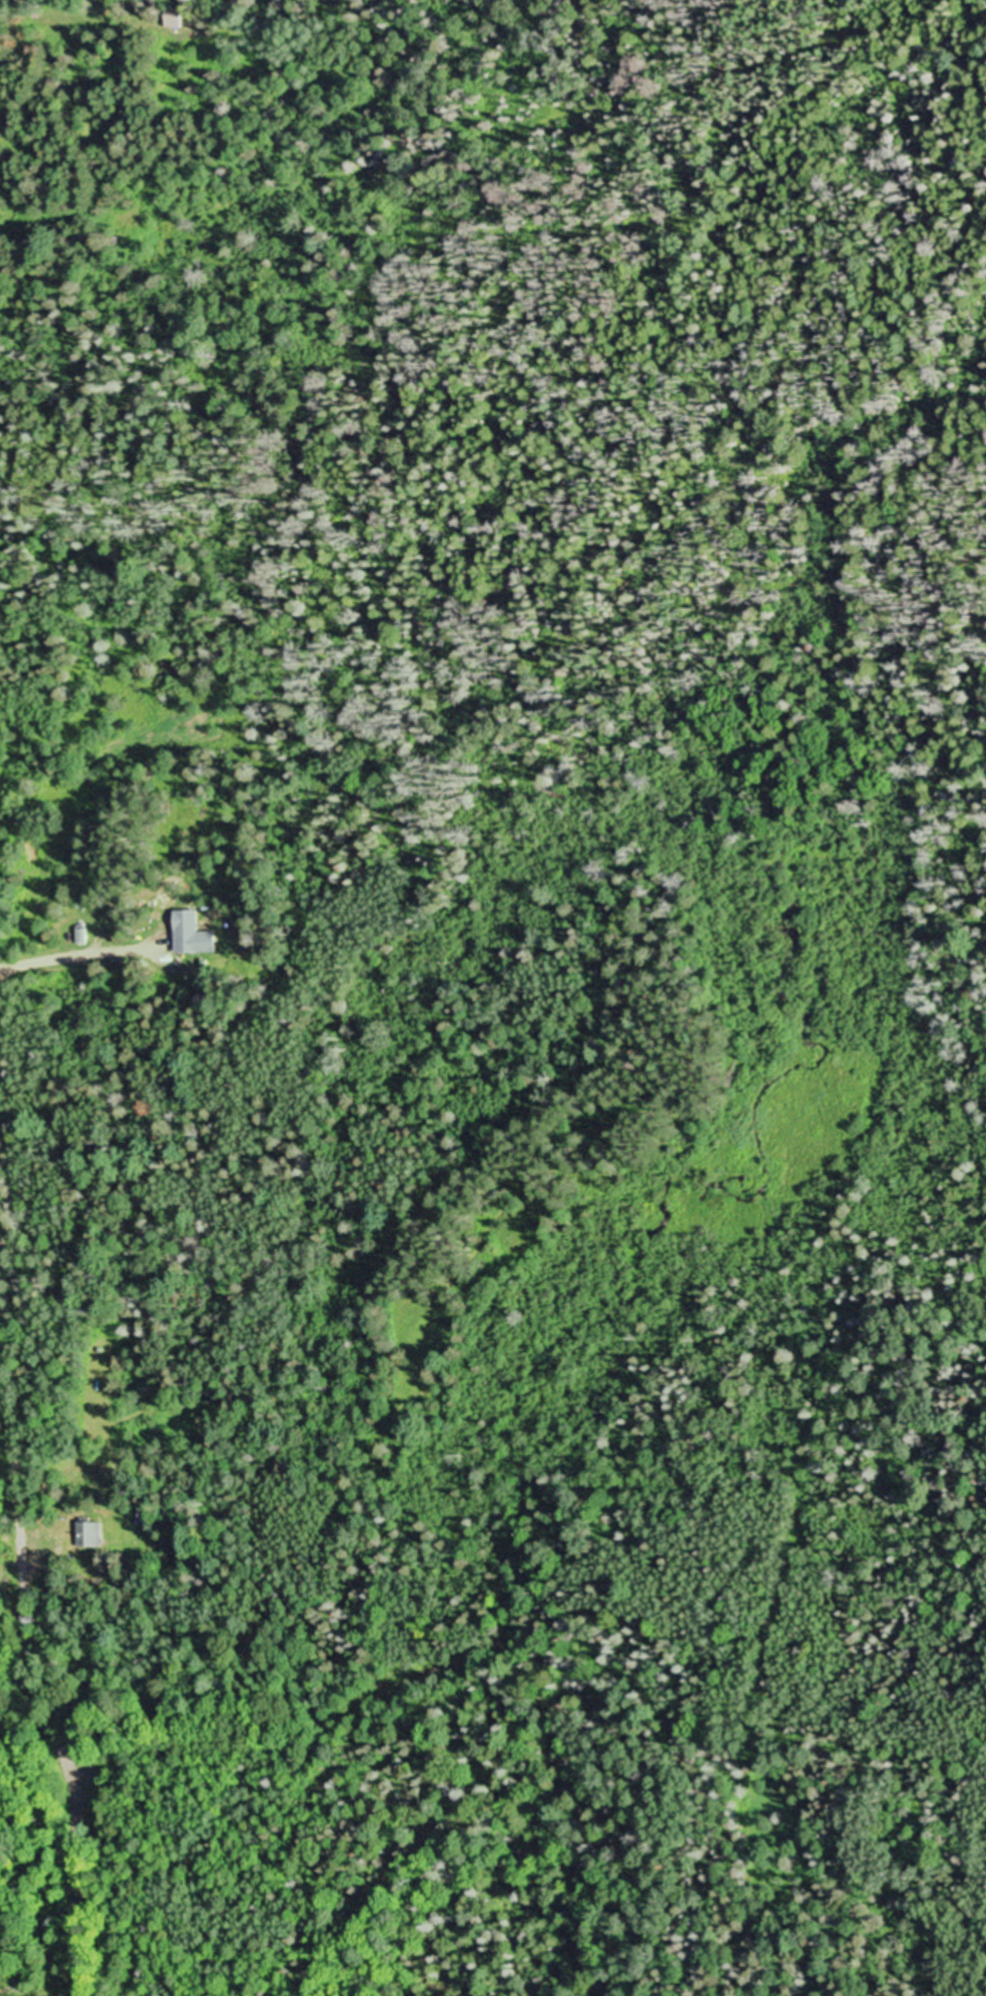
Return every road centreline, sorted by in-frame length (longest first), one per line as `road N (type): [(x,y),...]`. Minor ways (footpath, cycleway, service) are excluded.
road 1 (residential): [(76,1995),(72,1770)]

